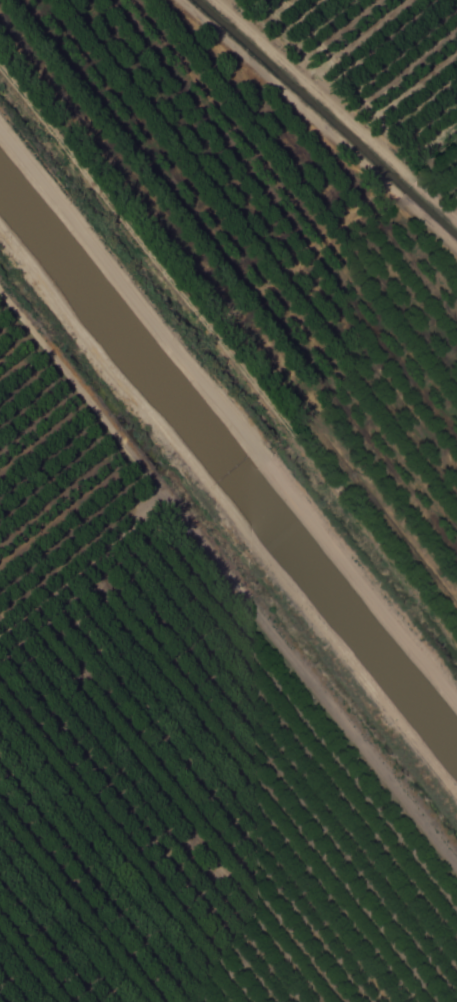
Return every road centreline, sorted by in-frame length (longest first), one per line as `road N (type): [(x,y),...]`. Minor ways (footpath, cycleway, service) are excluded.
road 1 (track): [(0,226),(456,797)]
road 2 (residential): [(456,696),(0,126)]
road 3 (track): [(456,846),(0,277)]
road 4 (residential): [(215,0),(456,221)]

